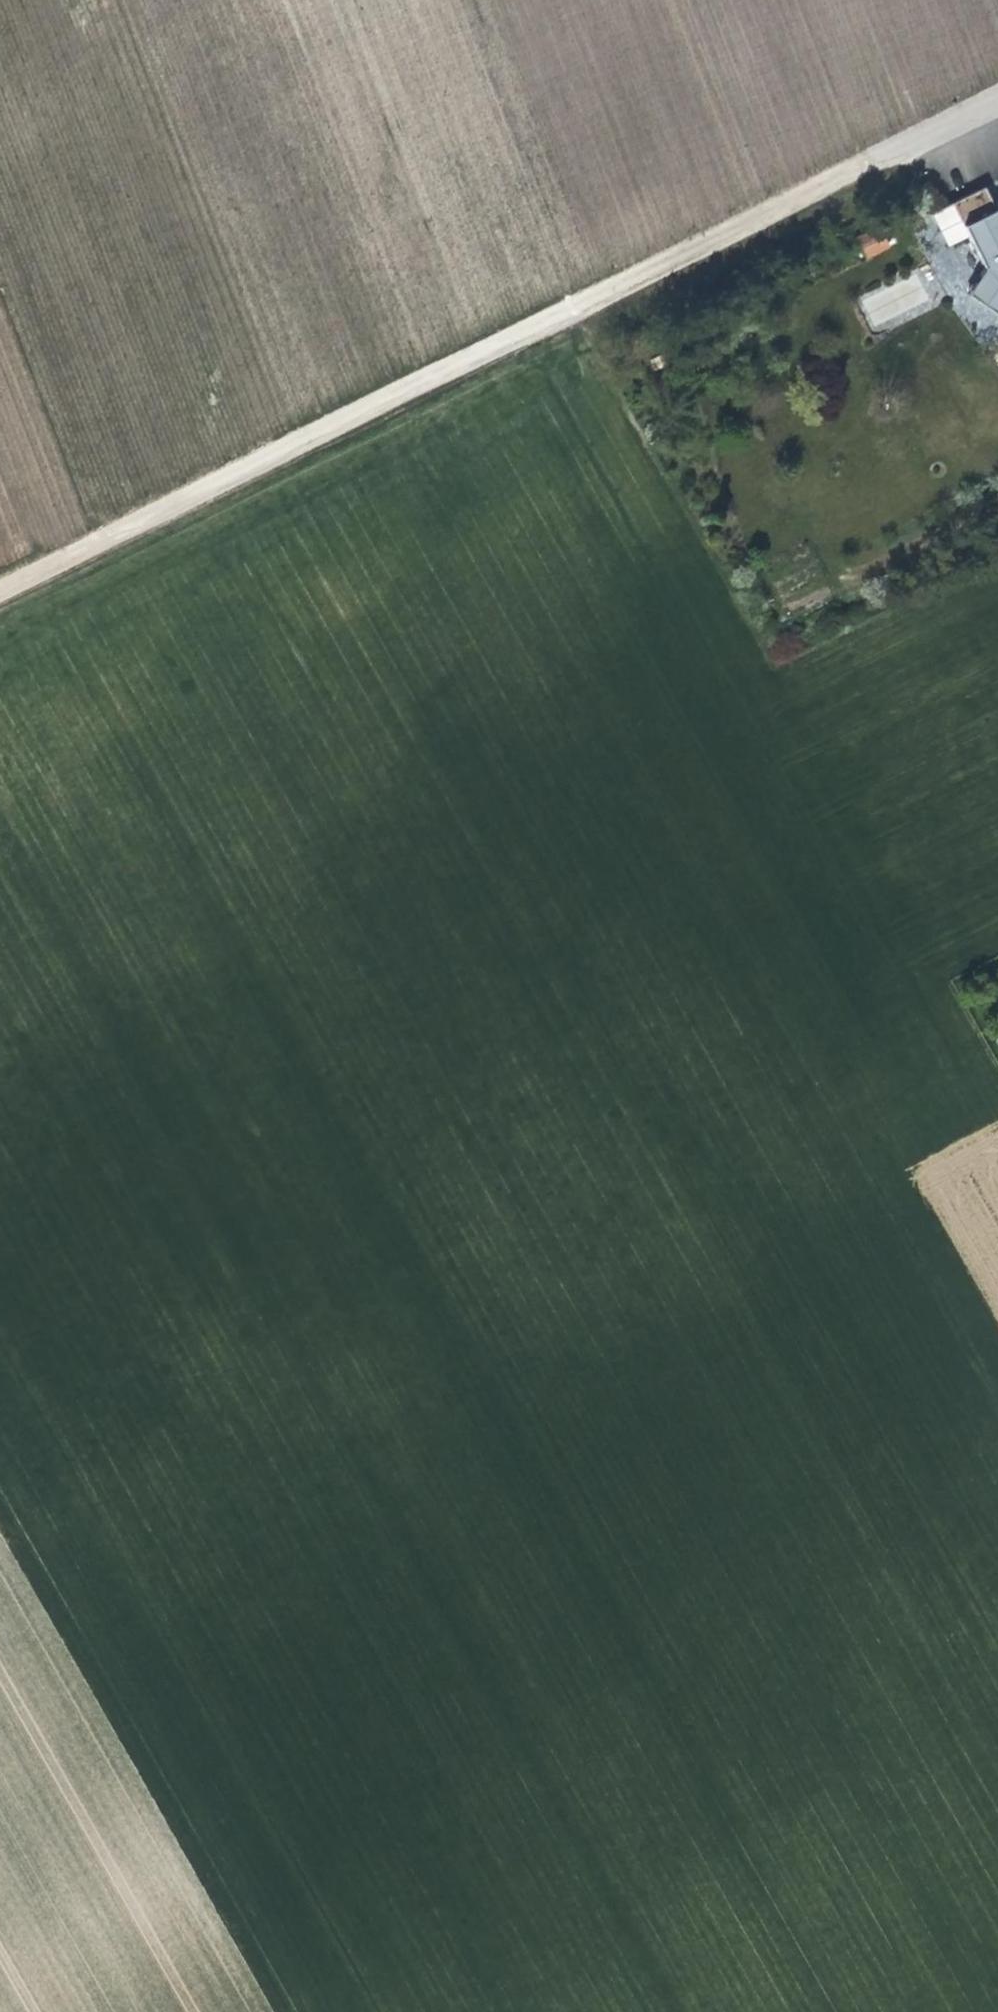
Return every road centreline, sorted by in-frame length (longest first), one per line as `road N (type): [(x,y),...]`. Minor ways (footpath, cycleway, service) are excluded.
road 1 (track): [(0,589),(960,122)]

